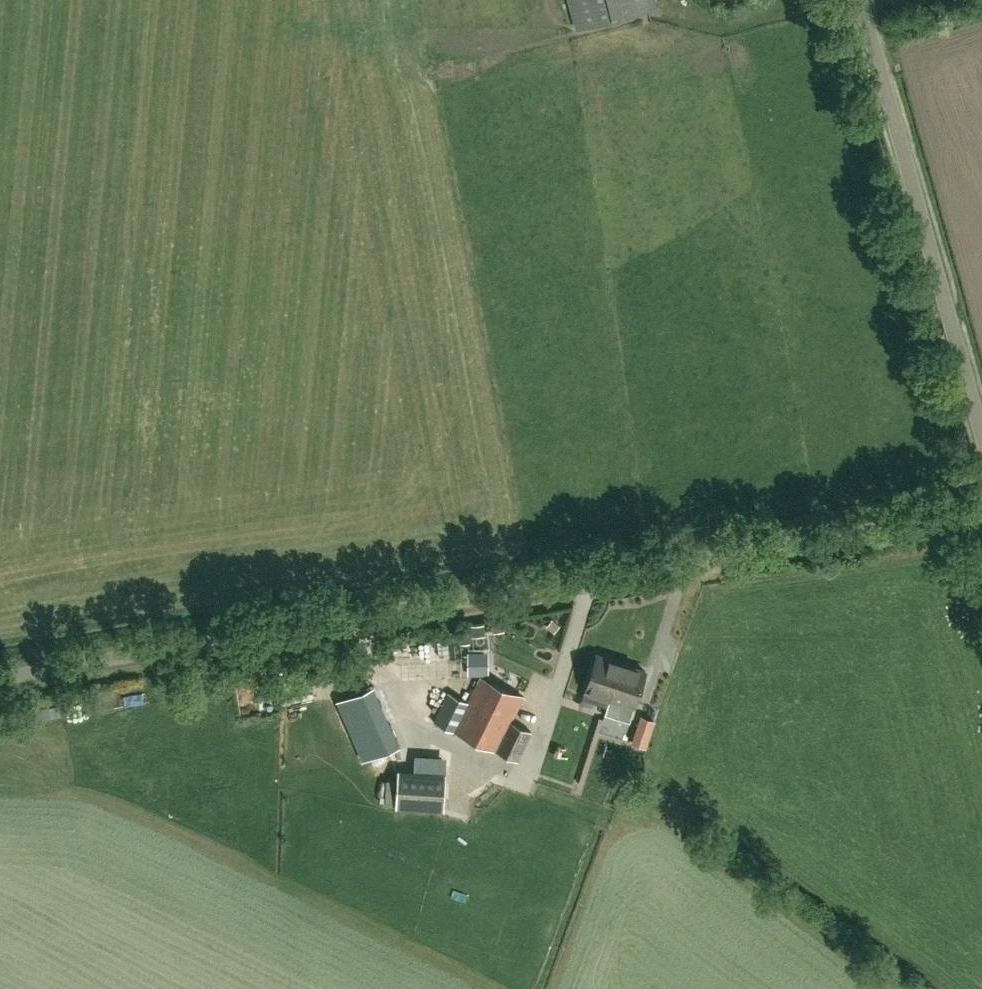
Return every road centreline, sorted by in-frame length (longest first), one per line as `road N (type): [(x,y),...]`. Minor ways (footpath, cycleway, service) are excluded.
road 1 (unclassified): [(0,680),(927,522),(981,521)]
road 2 (unclassified): [(981,430),(861,0)]

